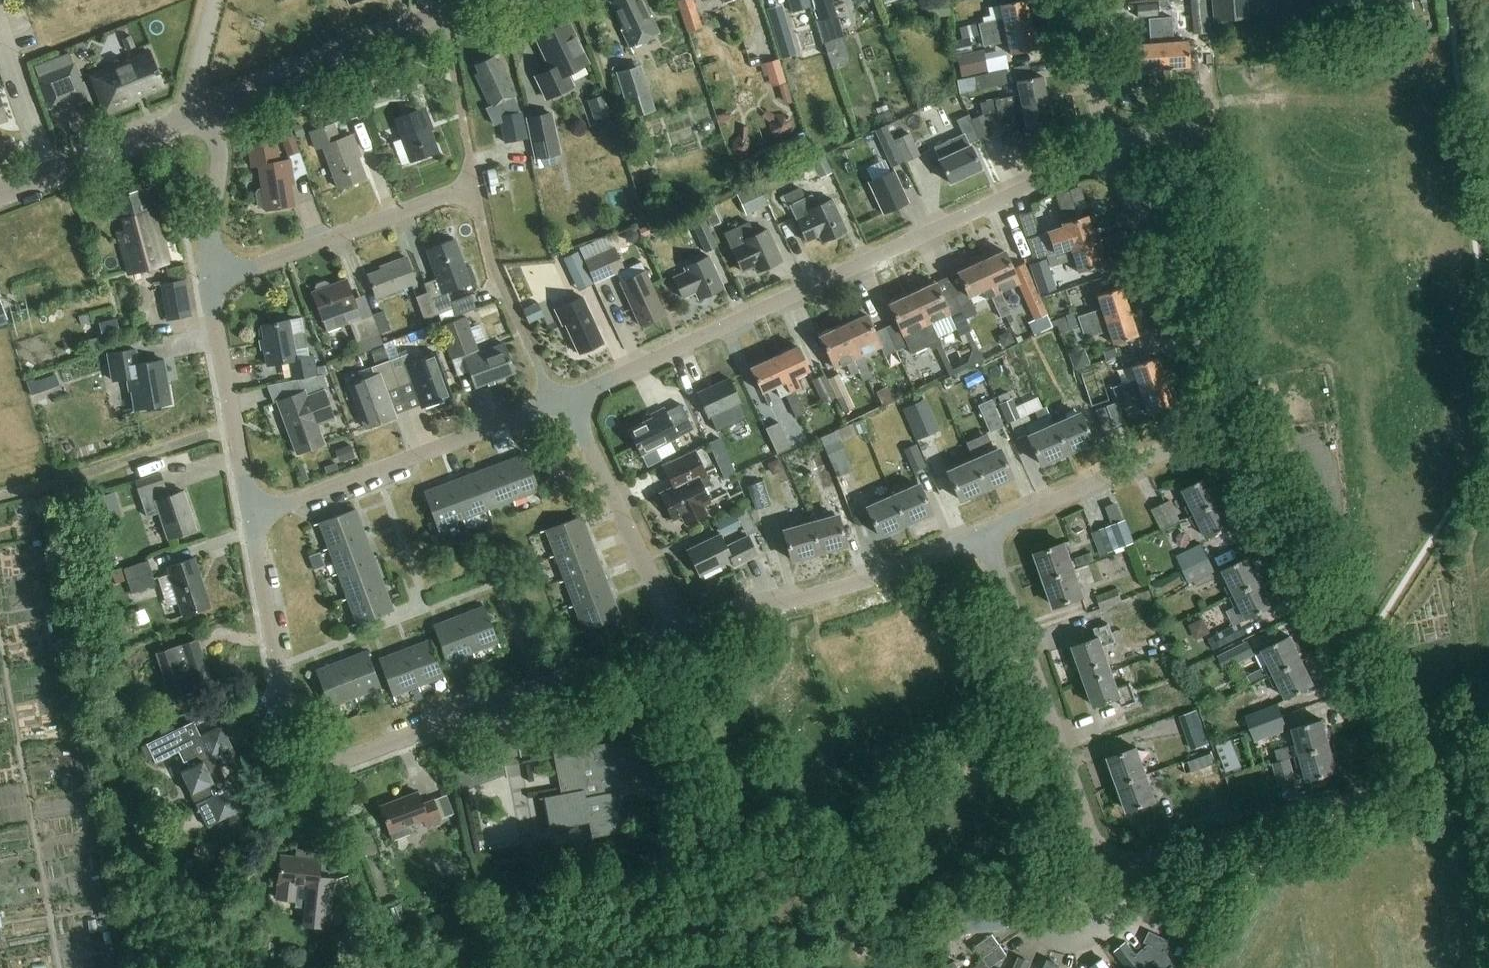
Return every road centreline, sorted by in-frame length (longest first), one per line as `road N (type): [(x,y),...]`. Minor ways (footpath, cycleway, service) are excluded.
road 1 (residential): [(689,625),(362,756),(327,758),(297,739),(289,721),(252,518)]
road 2 (residential): [(566,401),(1108,149)]
road 3 (residential): [(210,282),(471,190),(443,11)]
road 4 (residential): [(1399,762),(1398,738),(1237,422)]
road 5 (residential): [(1132,854),(1109,845),(1095,828),(984,534)]
road 6 (residential): [(252,518),(566,401)]
road 7 (residential): [(689,625),(873,581),(984,534)]
road 8 (residential): [(1237,422),(1108,149)]
road 9 (residential): [(1399,762),(1380,789),(1361,799),(1132,854)]
road 10 (residential): [(984,534),(1237,422)]
road 11 (residential): [(689,625),(666,608),(566,401)]
road 12 (residential): [(209,111),(443,11)]
road 13 (residential): [(252,518),(210,282)]
road 14 (residential): [(210,282),(219,165),(209,111)]
road 15 (track): [(1204,967),(1283,821)]
road 16 (residential): [(51,174),(0,27)]
road 17 (residential): [(1108,149),(1076,0)]
road 18 (residential): [(51,174),(186,120)]
road 19 (residential): [(1132,854),(1121,904),(1104,917),(1062,926),(1036,912)]
road 20 (residential): [(186,120),(215,0)]
road 21 (residential): [(1108,149),(1221,103)]

